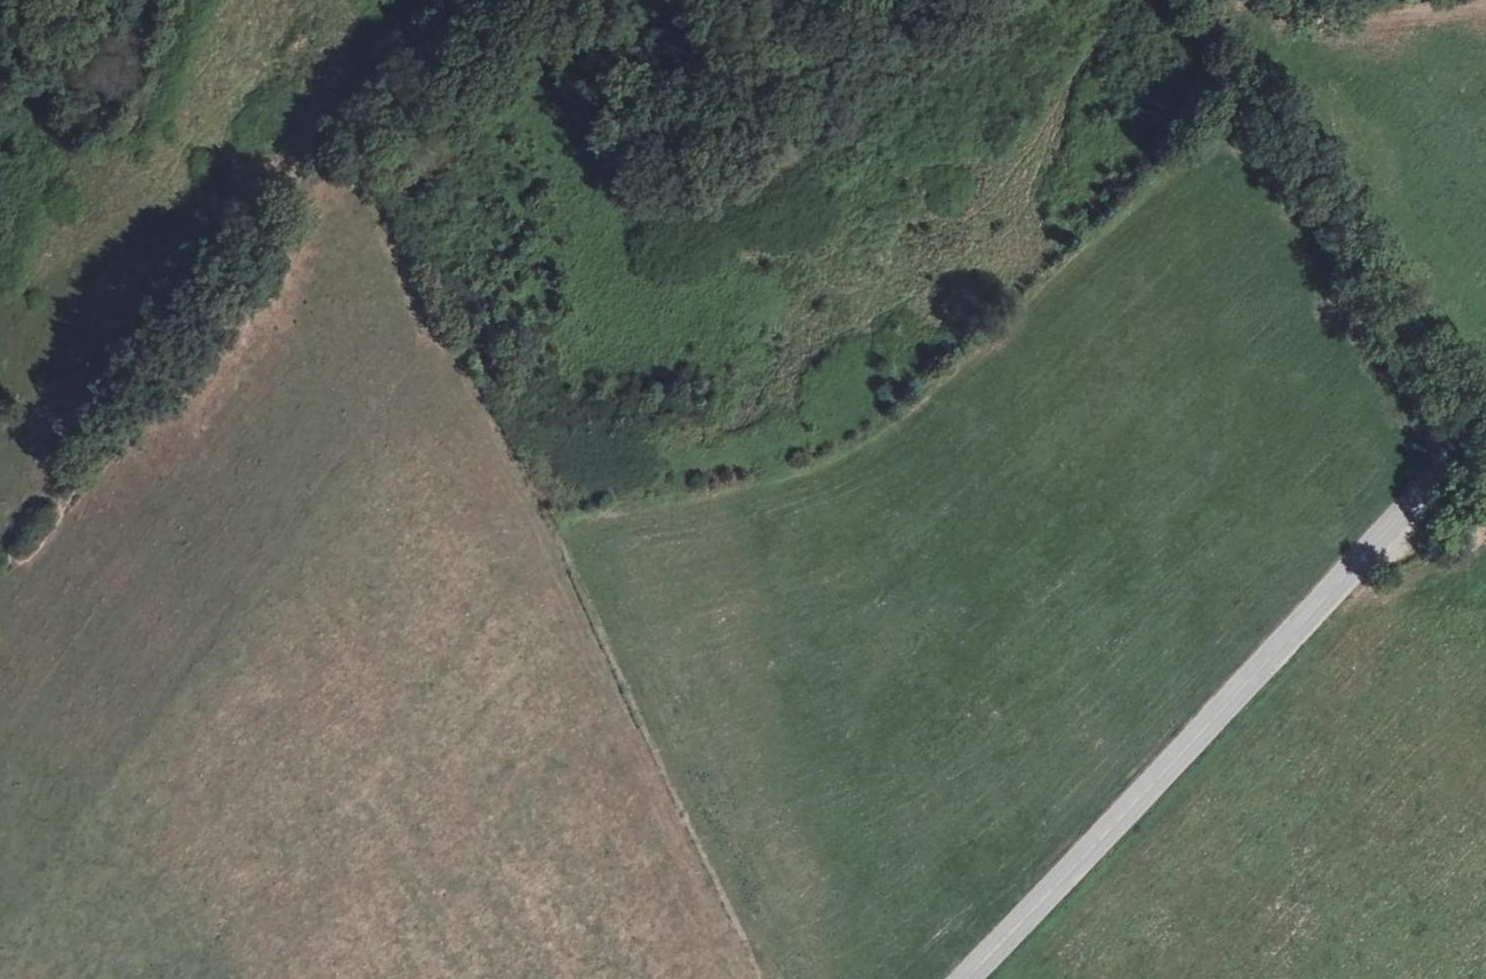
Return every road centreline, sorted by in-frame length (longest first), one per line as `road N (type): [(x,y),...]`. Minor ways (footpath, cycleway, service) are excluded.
road 1 (tertiary): [(1485,397),(953,978)]

